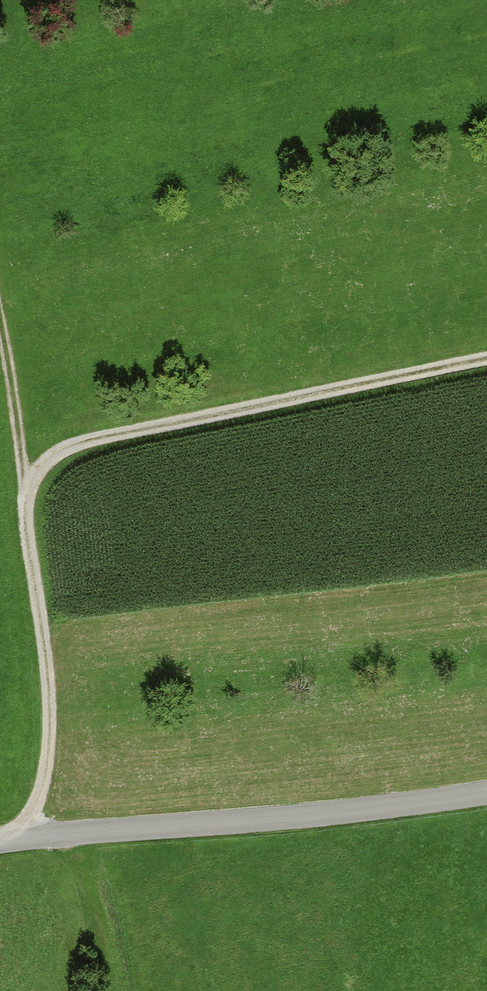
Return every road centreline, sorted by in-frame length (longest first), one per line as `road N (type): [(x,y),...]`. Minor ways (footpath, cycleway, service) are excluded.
road 1 (track): [(486,358),(59,448),(24,501),(49,742),(43,786),(21,840)]
road 2 (unclassified): [(0,844),(486,792)]
road 3 (track): [(24,501),(0,344)]

